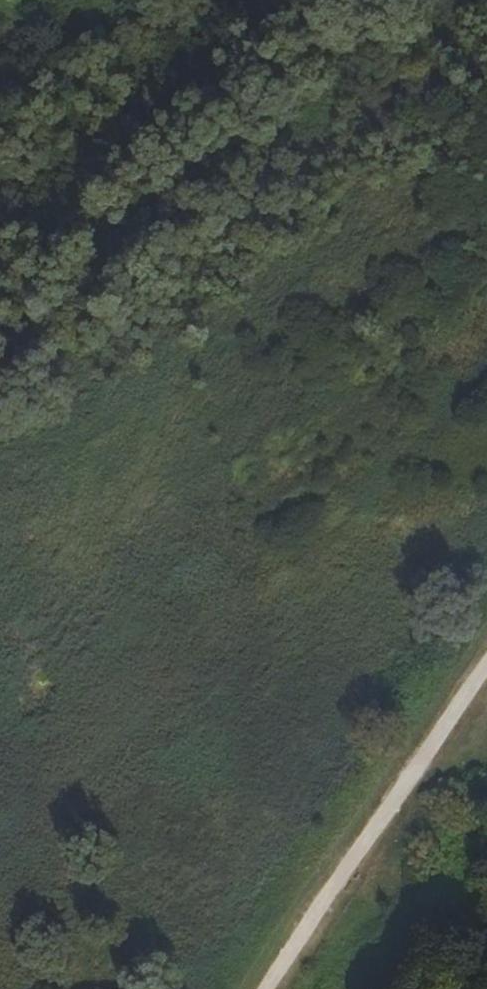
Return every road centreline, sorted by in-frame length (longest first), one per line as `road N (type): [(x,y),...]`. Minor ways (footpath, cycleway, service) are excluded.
road 1 (track): [(269,988),(486,662)]

